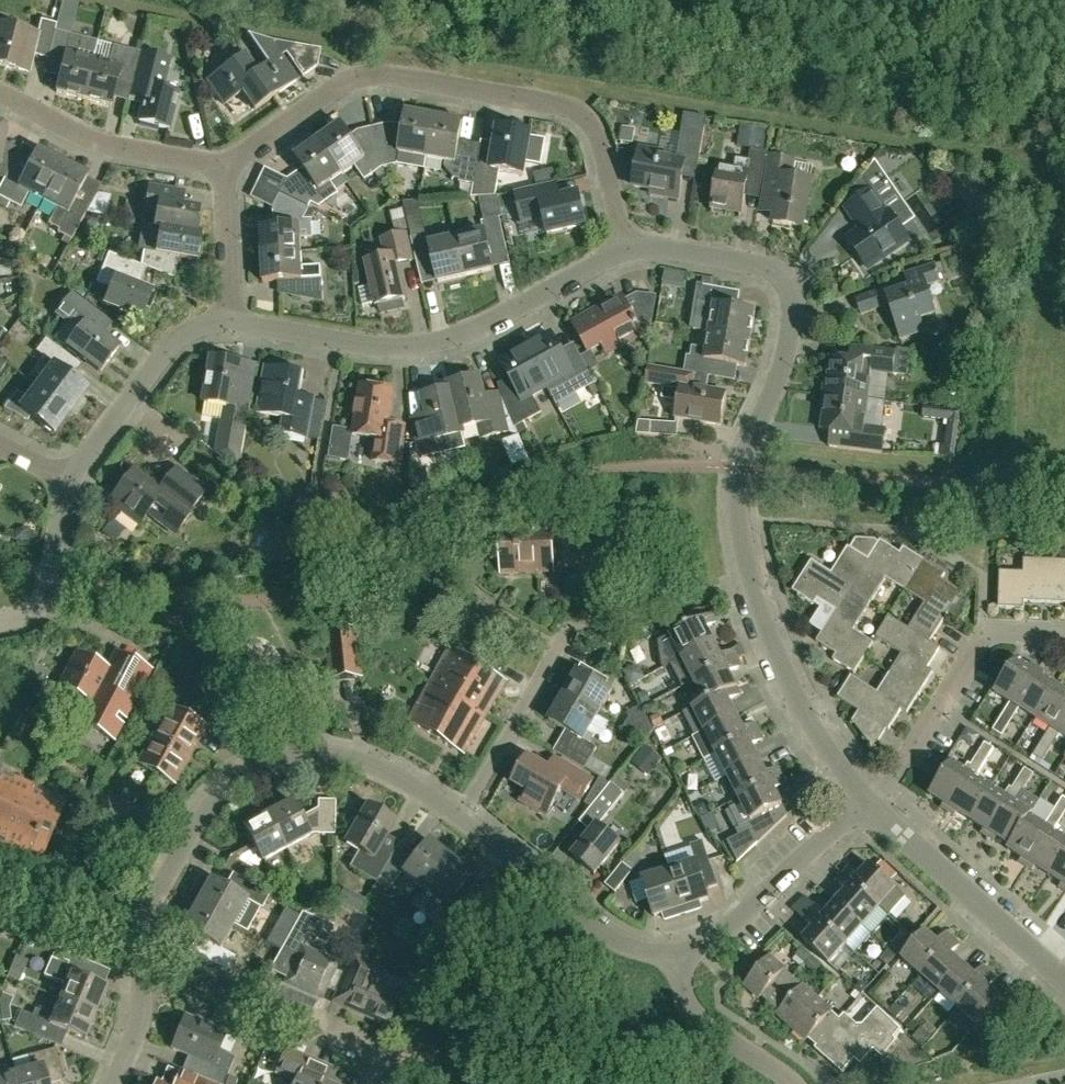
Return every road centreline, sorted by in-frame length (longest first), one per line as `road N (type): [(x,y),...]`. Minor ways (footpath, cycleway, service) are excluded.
road 1 (residential): [(866,798),(806,712),(774,647),(743,546),(742,468),(784,358),(788,284),(775,268),(749,262),(657,248),(627,254)]
road 2 (residential): [(627,254),(597,141),(571,108),(354,79),(226,168)]
road 3 (residential): [(458,817),(341,754),(259,766),(212,799),(170,865),(143,917),(141,966)]
road 4 (residential): [(627,254),(425,349),(225,328)]
road 5 (residential): [(866,798),(900,767),(983,633),(1064,635)]
road 6 (residential): [(627,613),(569,630),(458,817)]
road 7 (residential): [(1064,980),(866,798)]
road 8 (residential): [(673,952),(612,941),(458,817)]
road 9 (residential): [(673,952),(706,945),(743,918),(866,798)]
road 10 (residential): [(0,99),(72,134),(226,168)]
road 11 (residential): [(225,328),(170,346),(73,477)]
road 12 (residential): [(796,1083),(691,1008),(673,952)]
road 13 (residential): [(73,477),(44,595),(37,610),(0,622)]
road 14 (residential): [(225,328),(226,168)]
road 15 (residential): [(116,1083),(143,1006),(141,966)]

